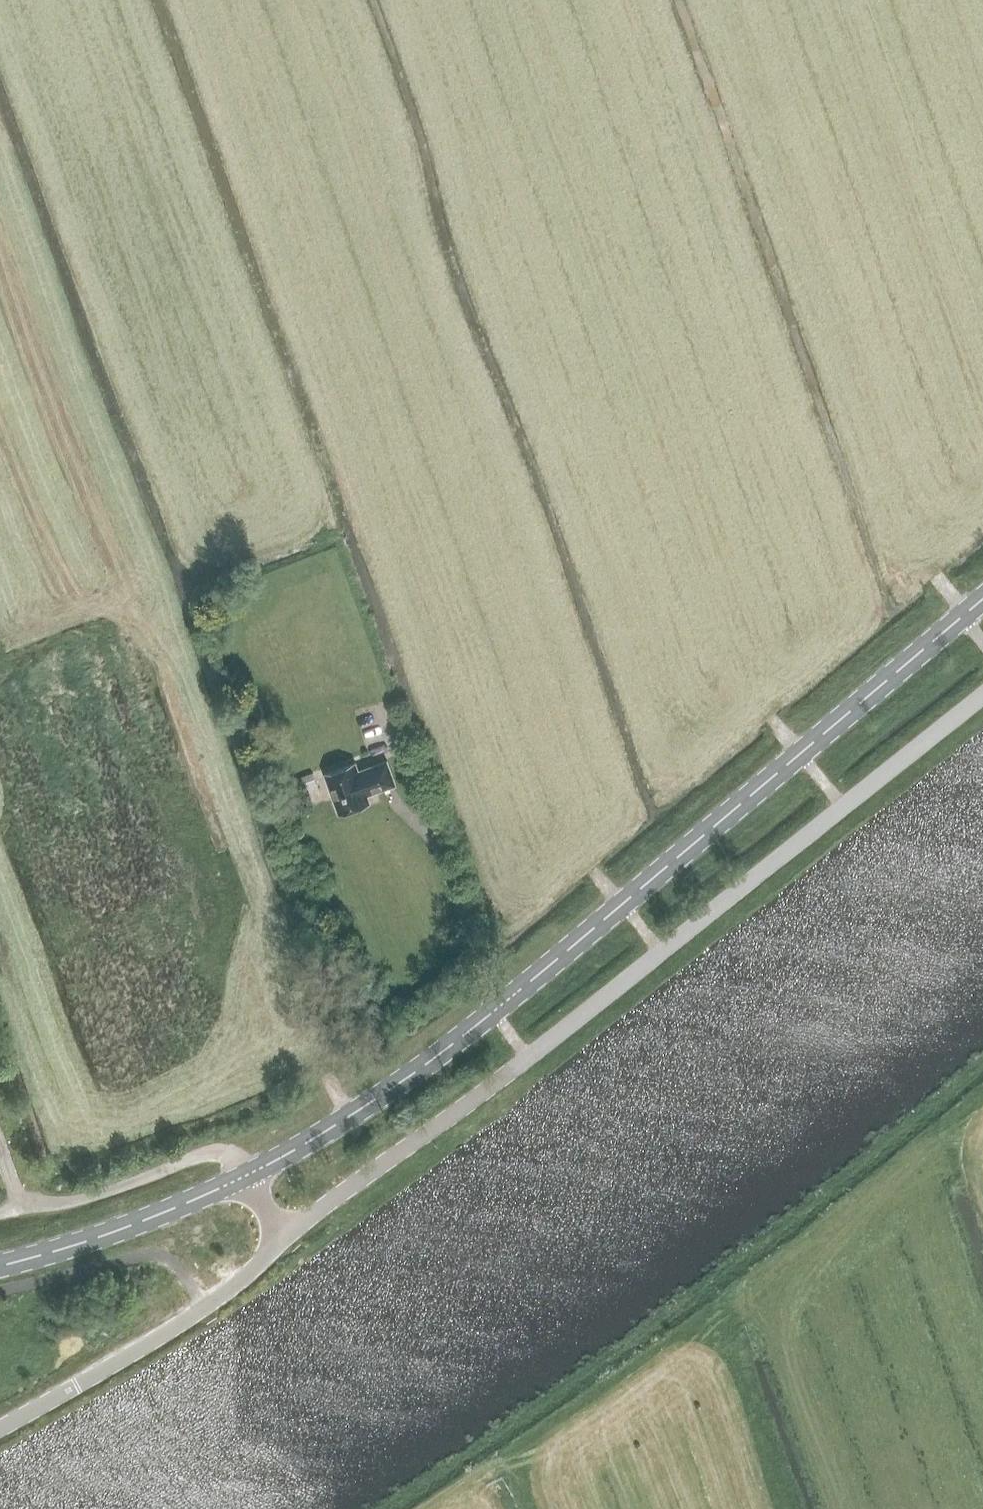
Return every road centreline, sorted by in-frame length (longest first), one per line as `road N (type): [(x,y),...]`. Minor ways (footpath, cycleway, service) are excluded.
road 1 (tertiary): [(245,1176),(444,1051),(982,600)]
road 2 (unclassified): [(286,1236),(511,1071),(982,693)]
road 3 (unclassified): [(0,1428),(168,1331),(286,1236)]
road 4 (tertiary): [(0,1265),(128,1226),(245,1176)]

